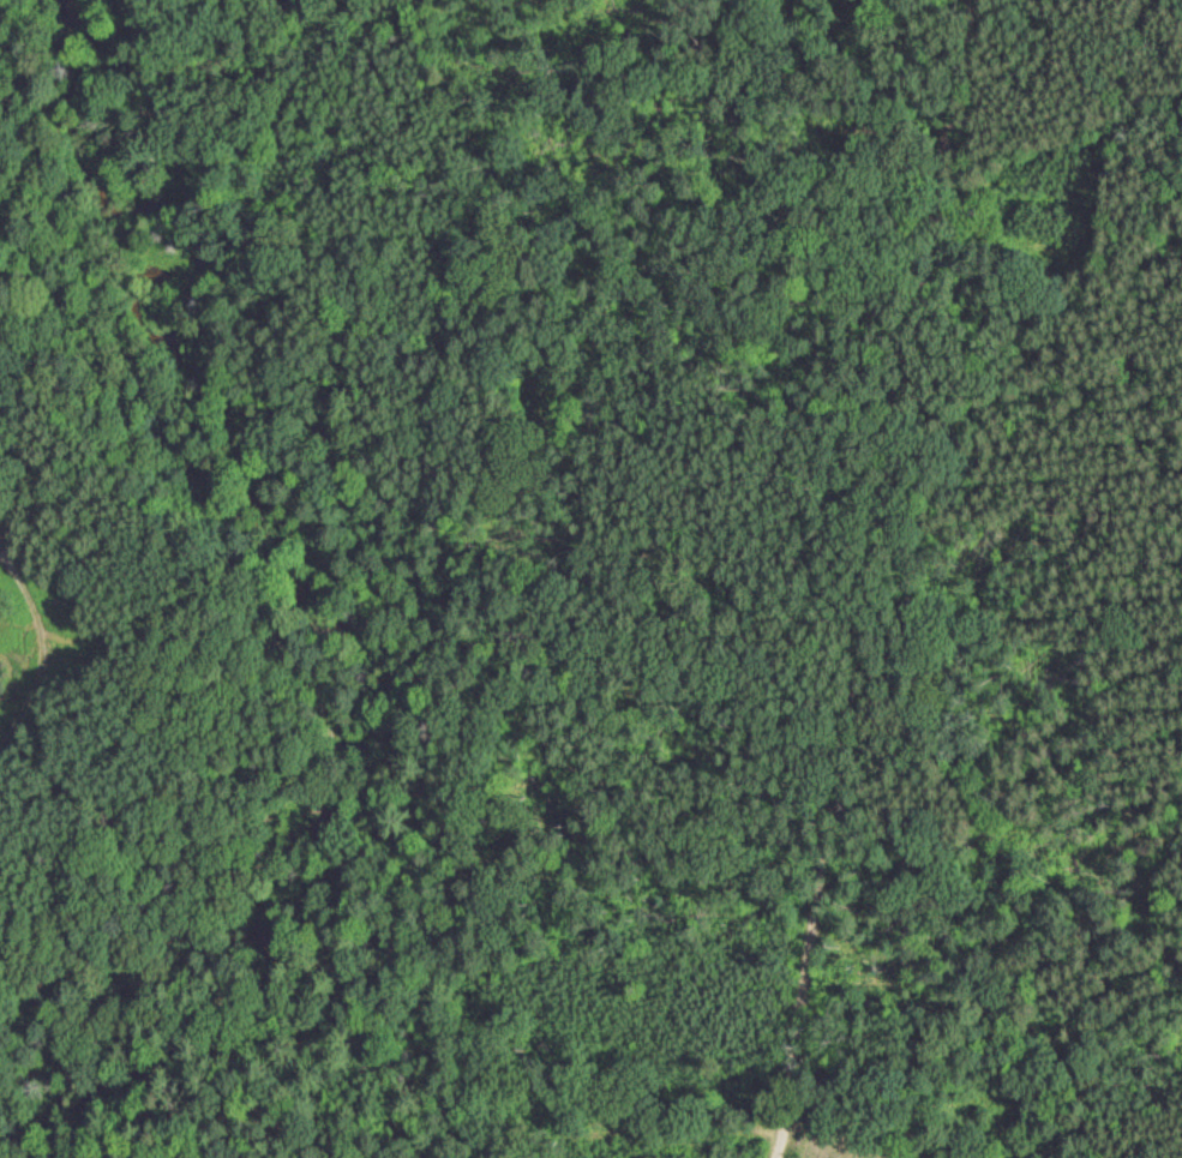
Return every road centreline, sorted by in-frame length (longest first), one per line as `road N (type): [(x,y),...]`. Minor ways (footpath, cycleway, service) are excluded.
road 1 (track): [(902,0),(740,1157)]

